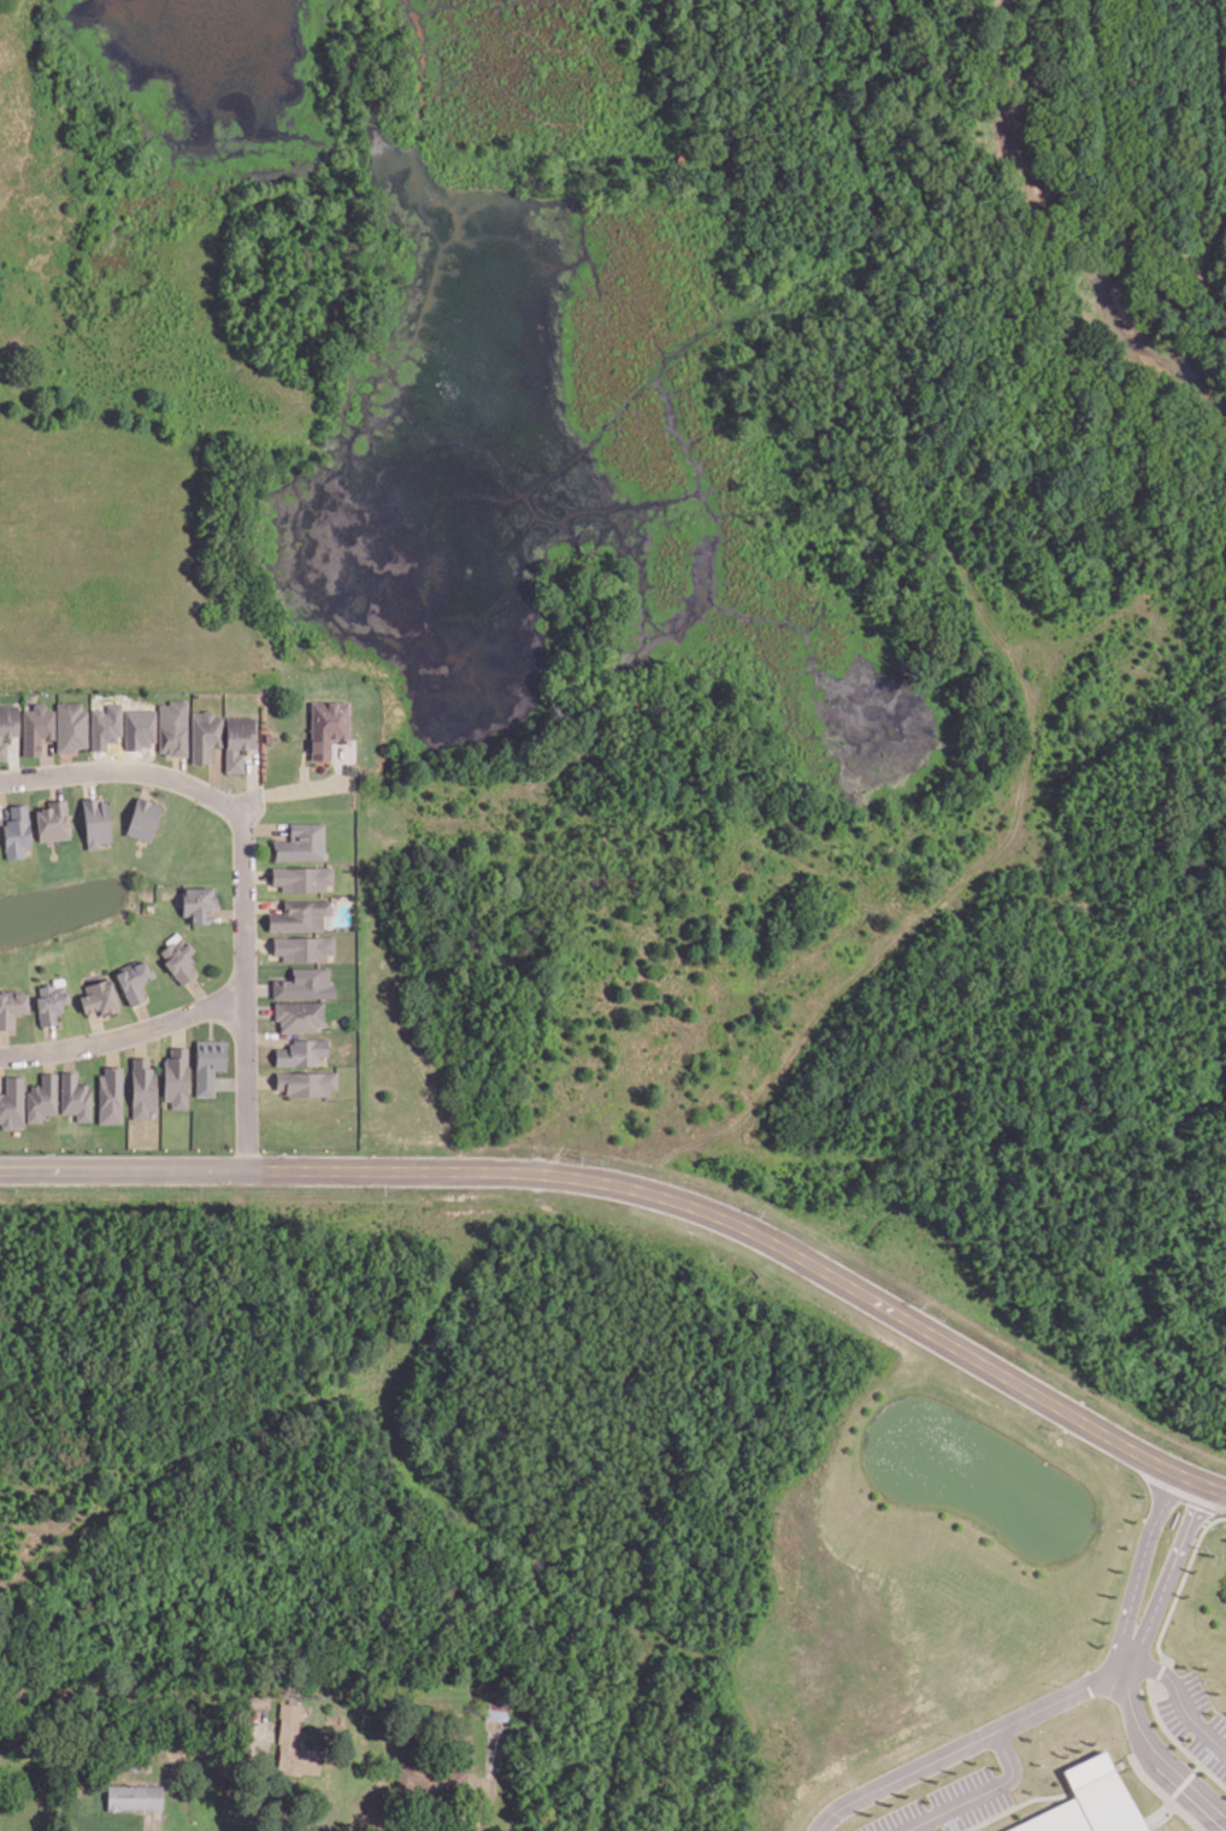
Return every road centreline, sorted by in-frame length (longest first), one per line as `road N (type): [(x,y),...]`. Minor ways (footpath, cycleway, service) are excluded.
road 1 (residential): [(0,1176),(501,1178),(650,1201),(742,1235),(1134,1461),(1225,1501)]
road 2 (residential): [(237,1179),(234,816)]
road 3 (residential): [(0,1063),(61,1056),(235,1008)]
road 4 (residential): [(234,816),(128,776),(0,787)]

